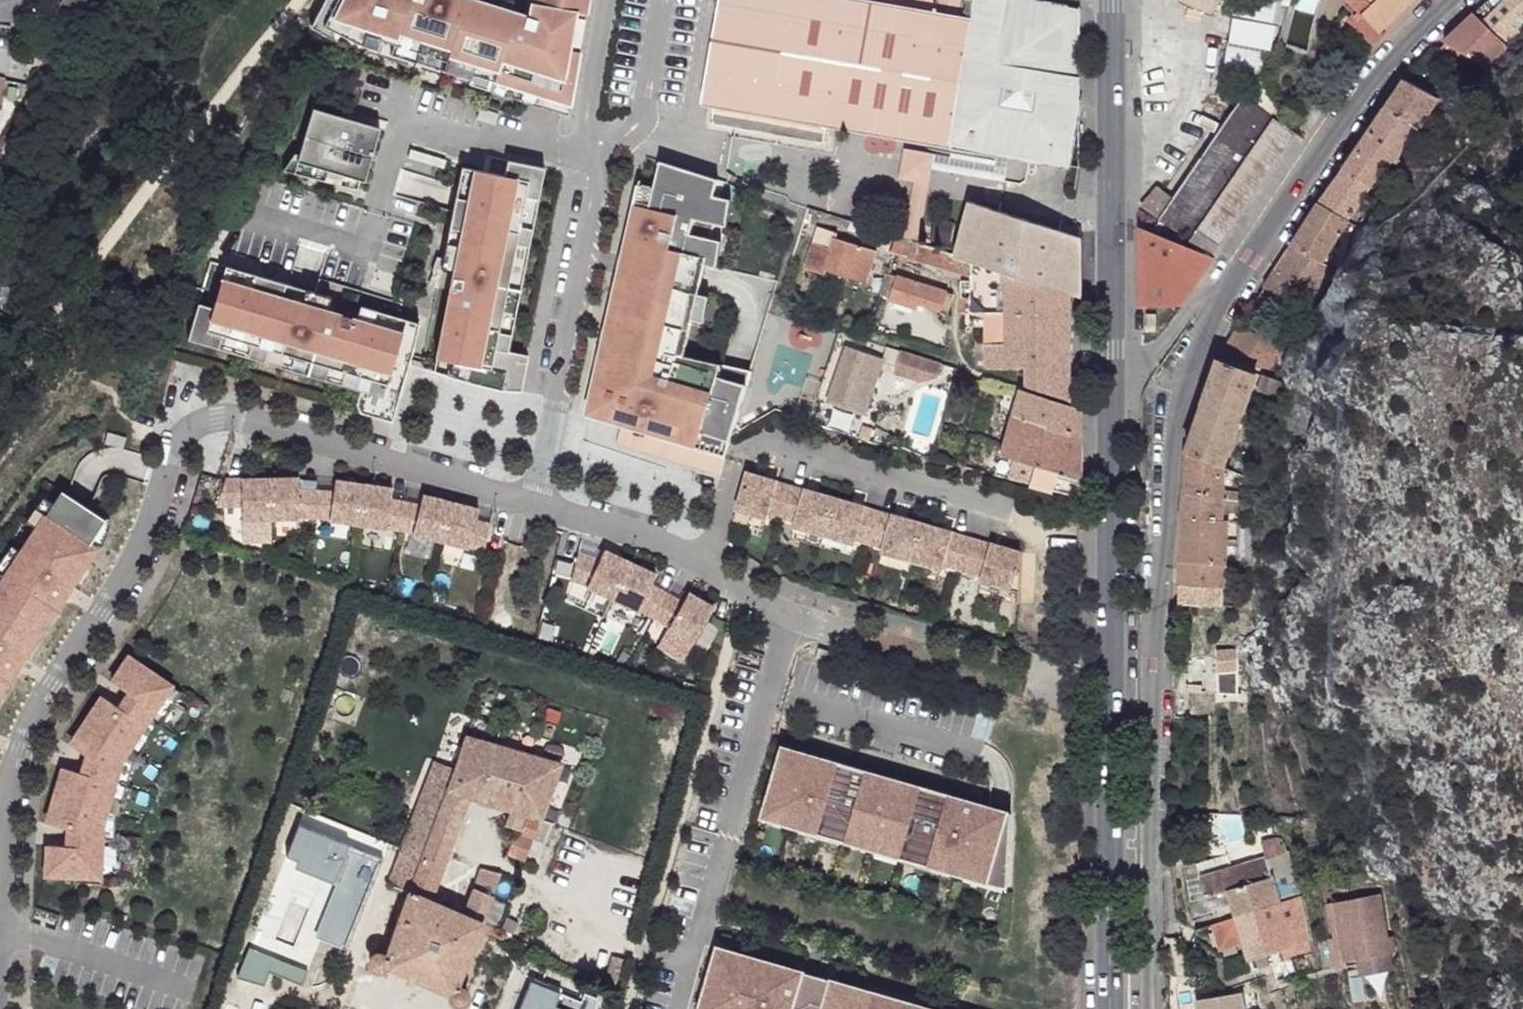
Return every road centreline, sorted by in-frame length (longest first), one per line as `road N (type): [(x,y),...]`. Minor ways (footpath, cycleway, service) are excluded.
road 1 (tertiary): [(1146,1008),(1158,577),(1174,433),(1224,293),(1387,57),(1450,0)]
road 2 (primary): [(1115,0),(1111,1008)]
road 3 (residential): [(704,561),(523,497),(217,421),(183,437),(172,480),(127,568),(39,708),(0,832)]
road 4 (residential): [(732,838),(785,642),(773,616),(704,561)]

